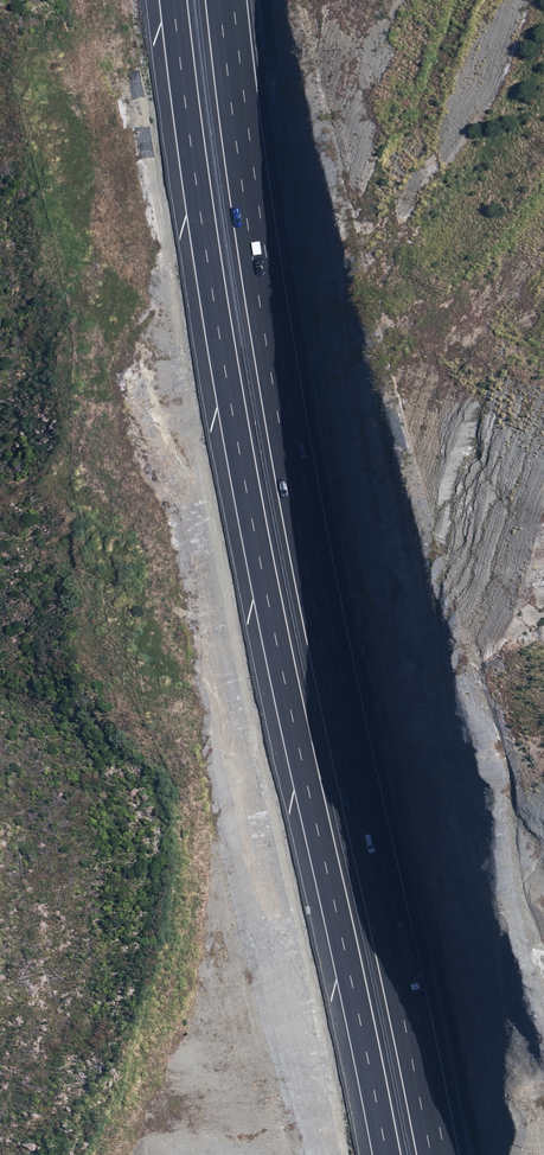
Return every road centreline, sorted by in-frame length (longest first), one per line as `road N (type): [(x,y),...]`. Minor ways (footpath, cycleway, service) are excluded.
road 1 (motorway): [(386,1154),(274,663),(224,379),(176,0)]
road 2 (motorway): [(228,0),(320,615),(435,1154)]

